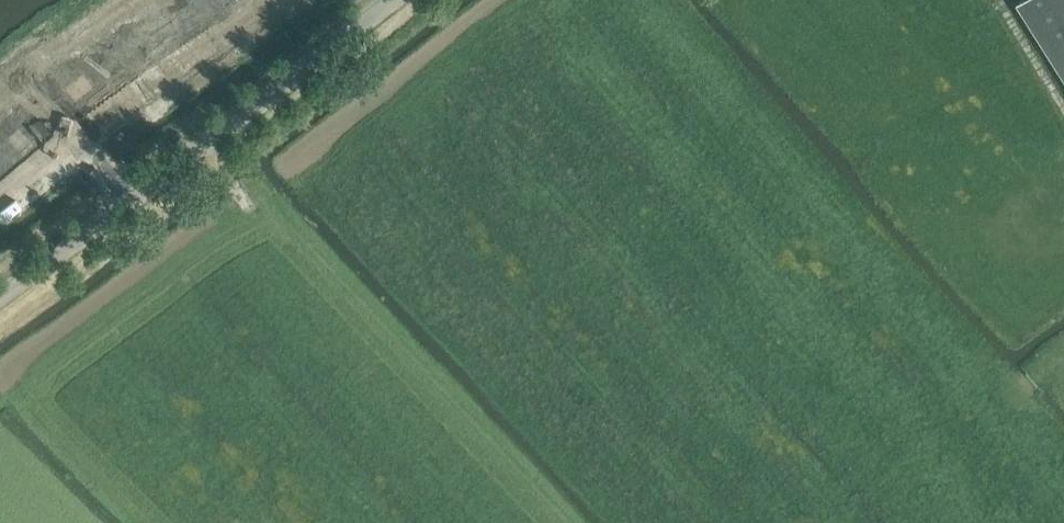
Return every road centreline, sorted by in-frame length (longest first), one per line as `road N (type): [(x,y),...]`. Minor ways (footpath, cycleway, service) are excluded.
road 1 (unclassified): [(0,297),(400,0)]

